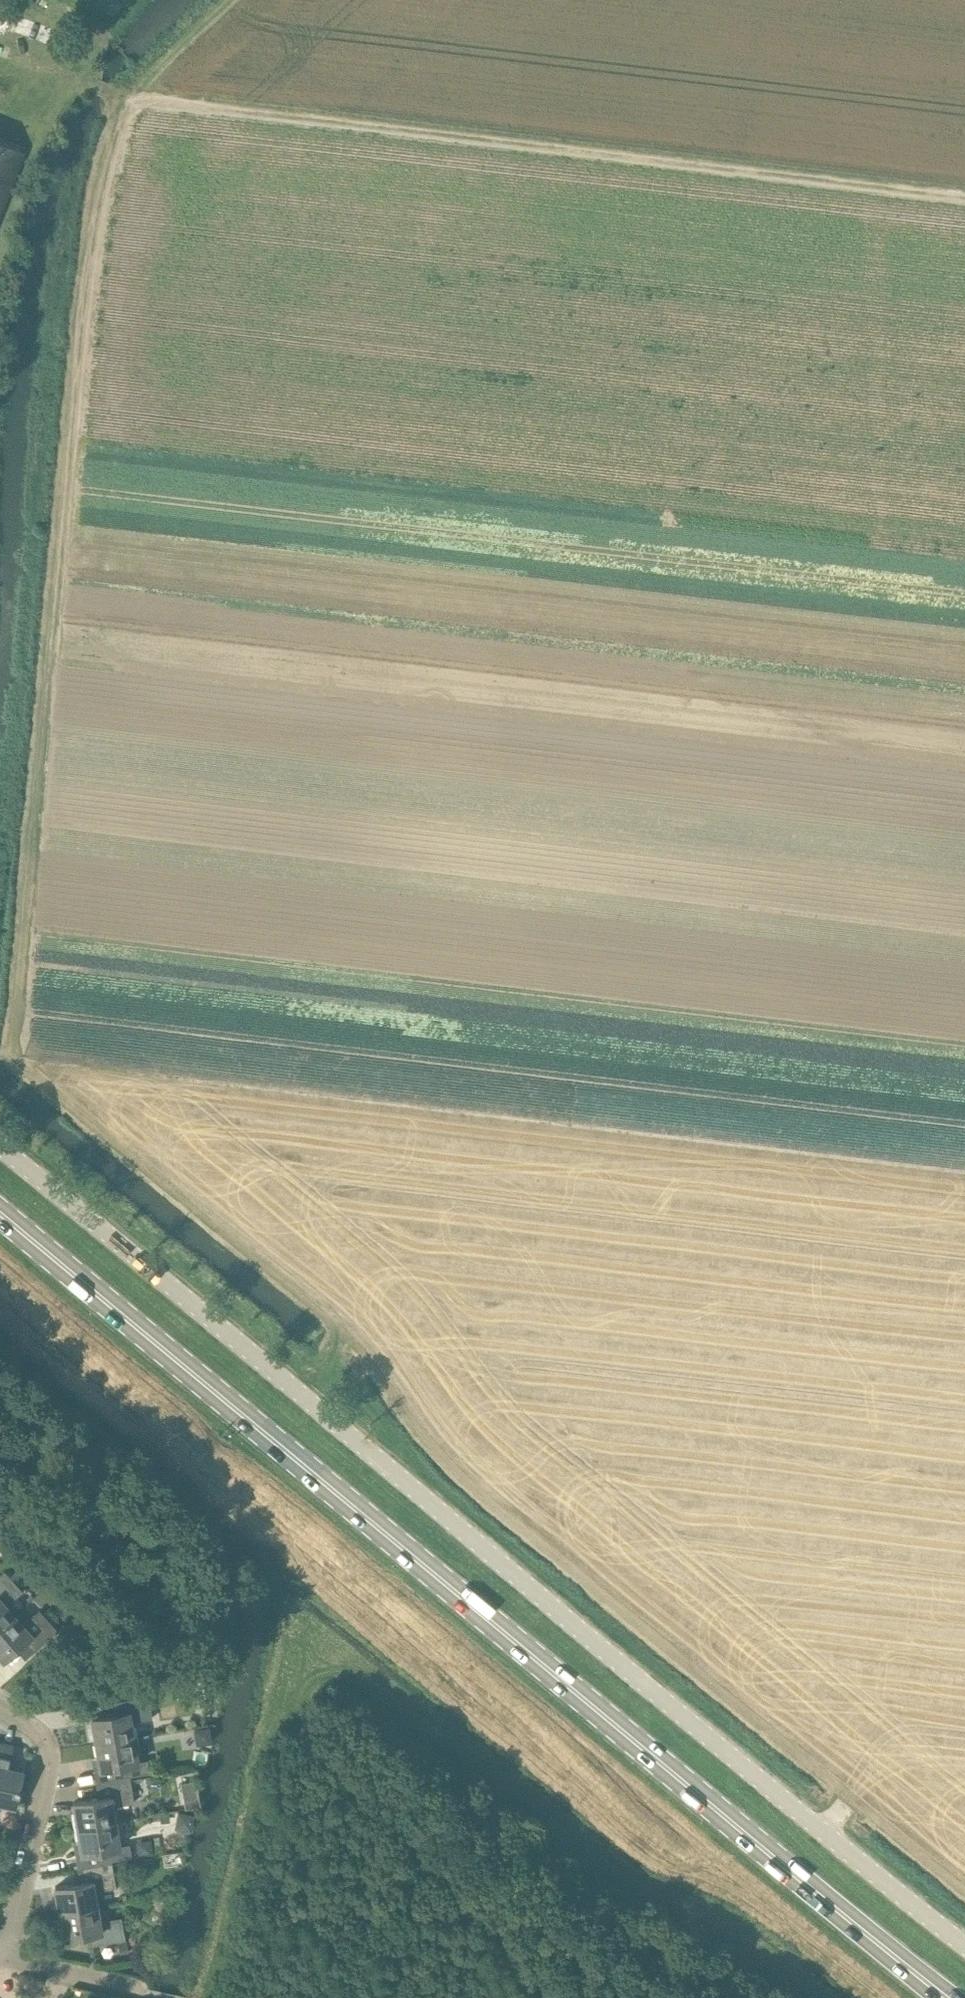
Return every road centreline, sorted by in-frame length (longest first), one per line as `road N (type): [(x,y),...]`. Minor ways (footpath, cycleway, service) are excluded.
road 1 (unclassified): [(964,1948),(0,1149)]
road 2 (primary): [(944,1997),(0,1218)]
road 3 (track): [(964,197),(124,95)]
road 4 (residential): [(7,1962),(47,1766),(31,1730),(0,1709)]
road 5 (residential): [(7,1962),(141,1992)]

